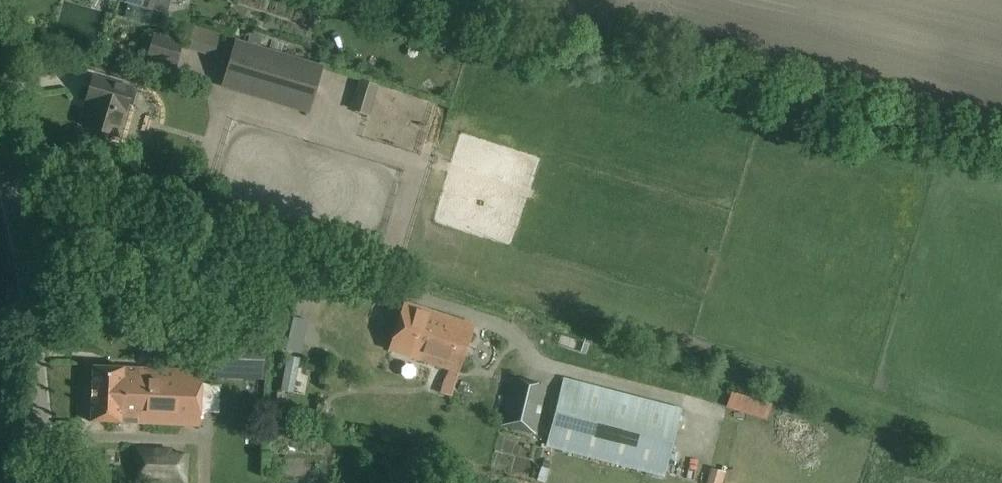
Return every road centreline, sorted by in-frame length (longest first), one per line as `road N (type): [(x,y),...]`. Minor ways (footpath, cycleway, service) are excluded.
road 1 (unclassified): [(47,482),(25,279),(0,156)]

